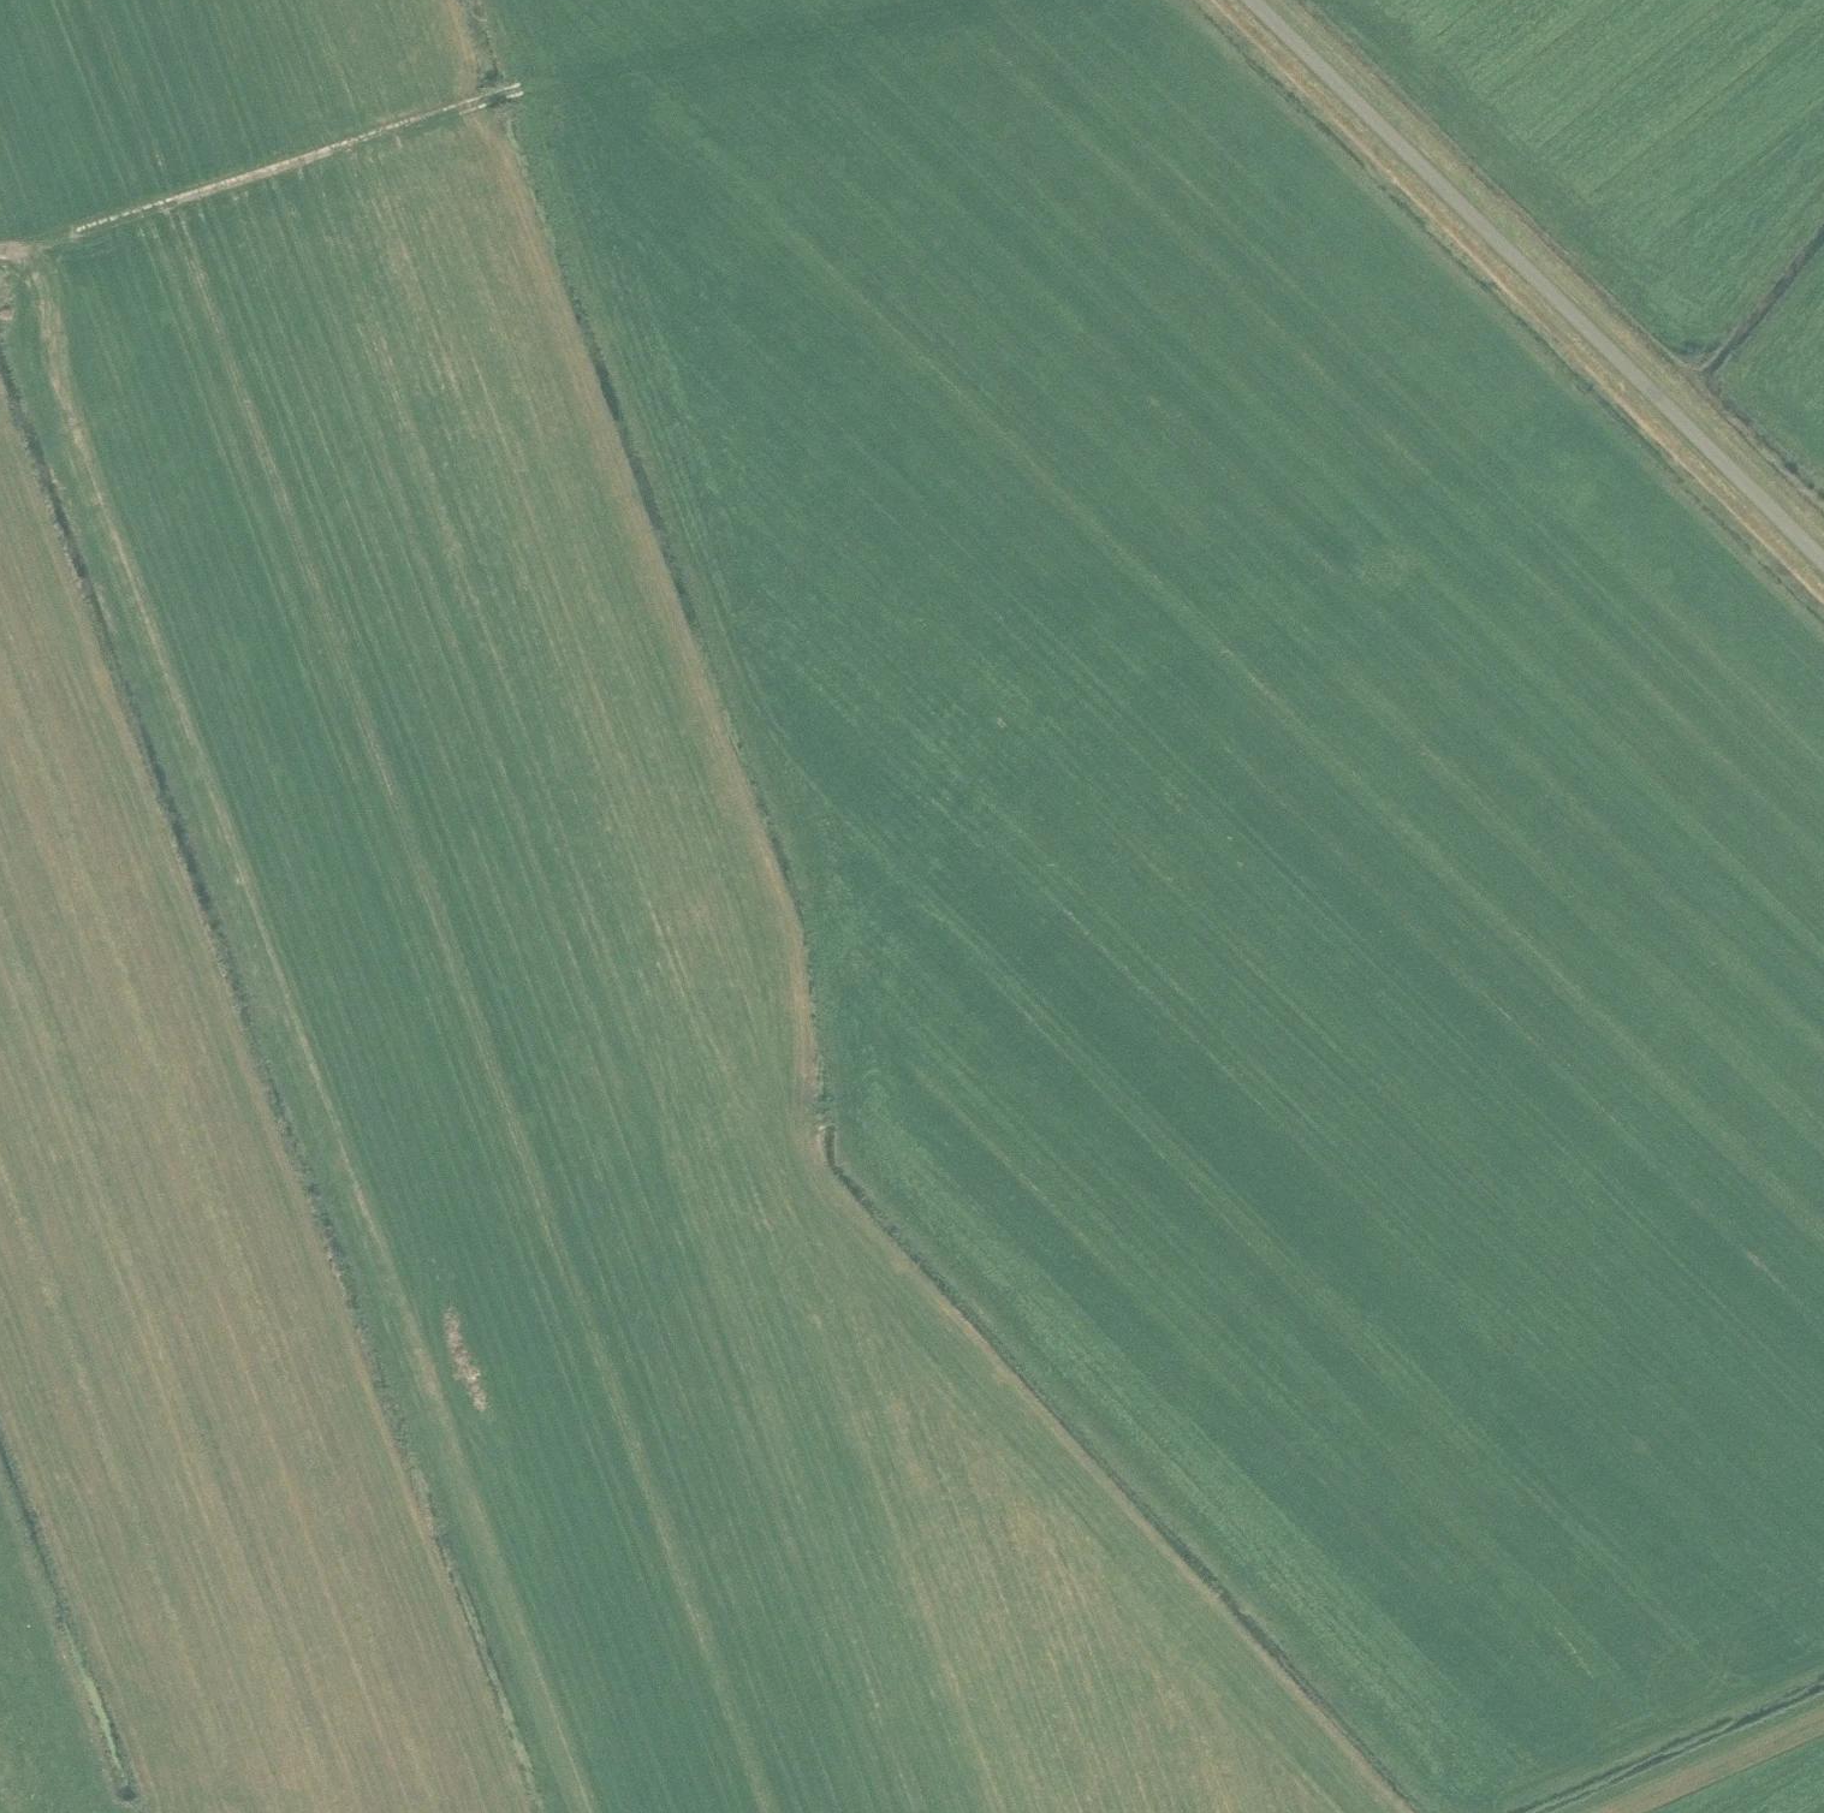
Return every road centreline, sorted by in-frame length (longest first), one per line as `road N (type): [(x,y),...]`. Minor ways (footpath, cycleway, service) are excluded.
road 1 (unclassified): [(1823,561),(1252,0)]

